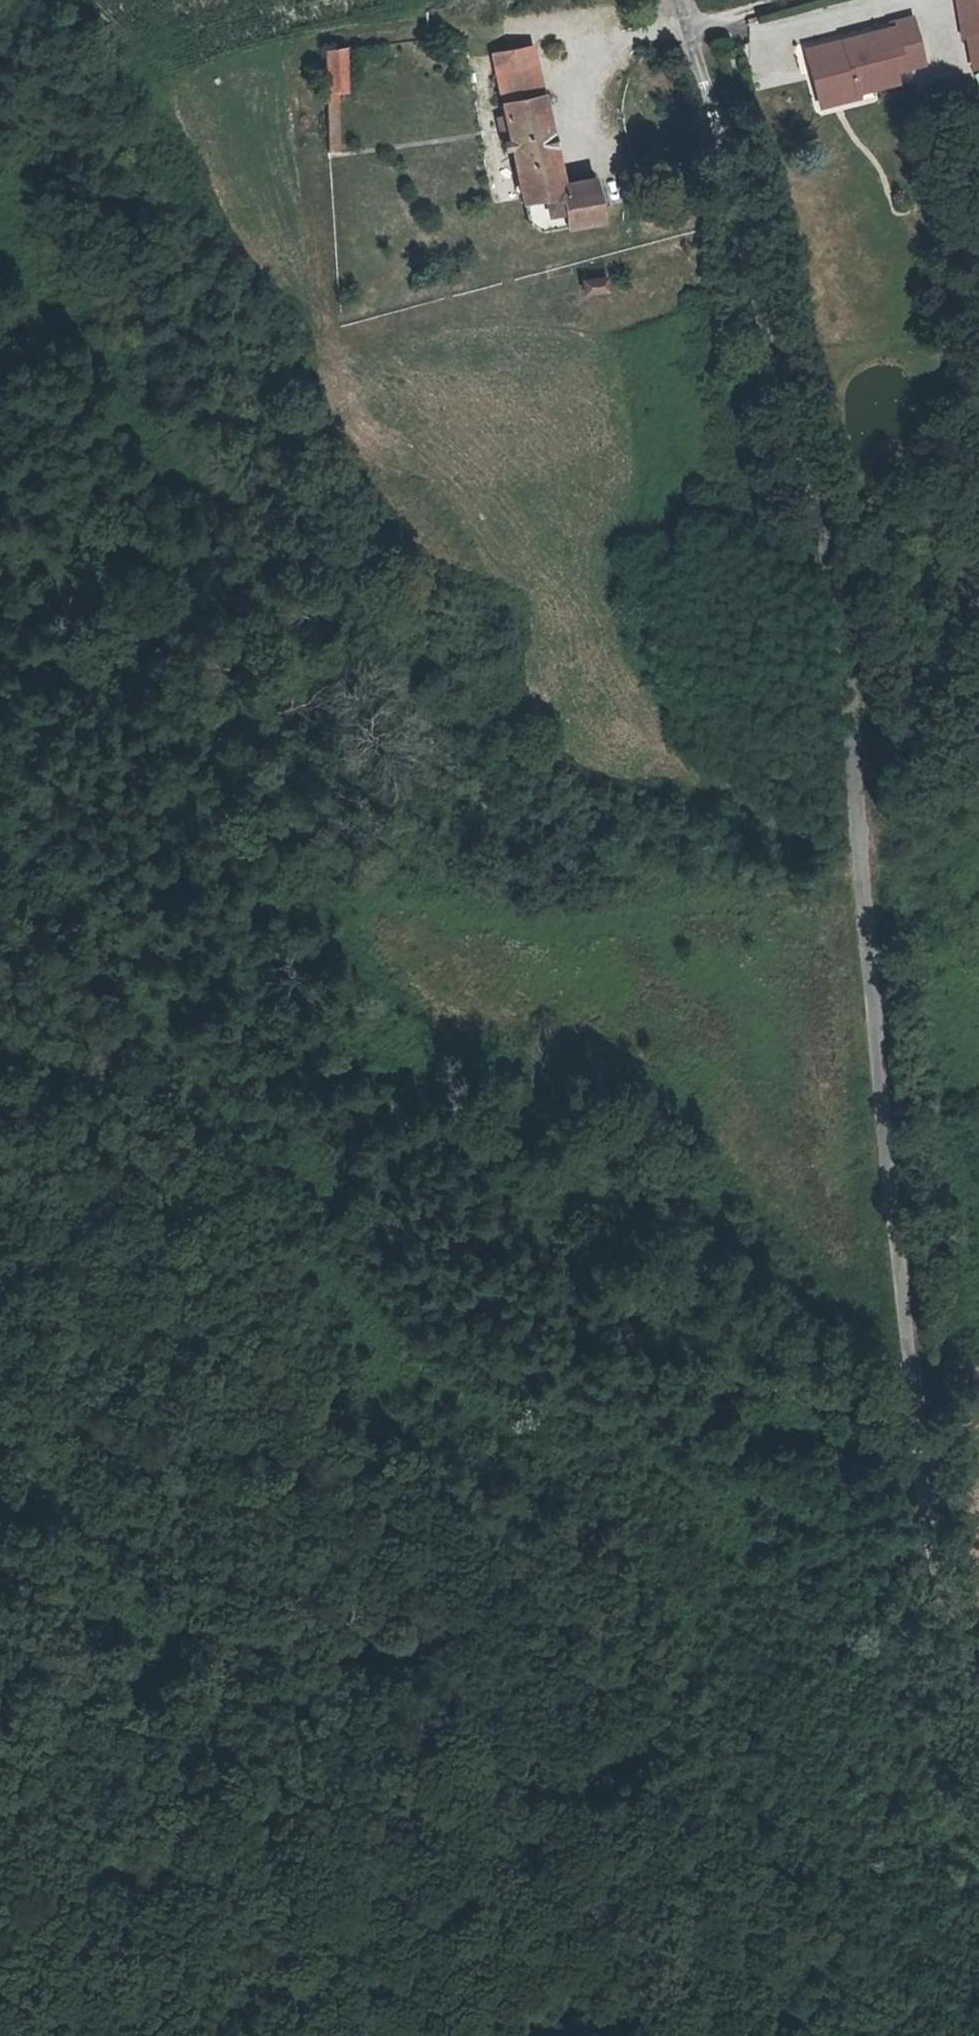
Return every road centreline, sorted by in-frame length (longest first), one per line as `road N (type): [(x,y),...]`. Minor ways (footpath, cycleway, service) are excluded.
road 1 (unclassified): [(978,1717),(912,1389),(857,722),(693,29)]

